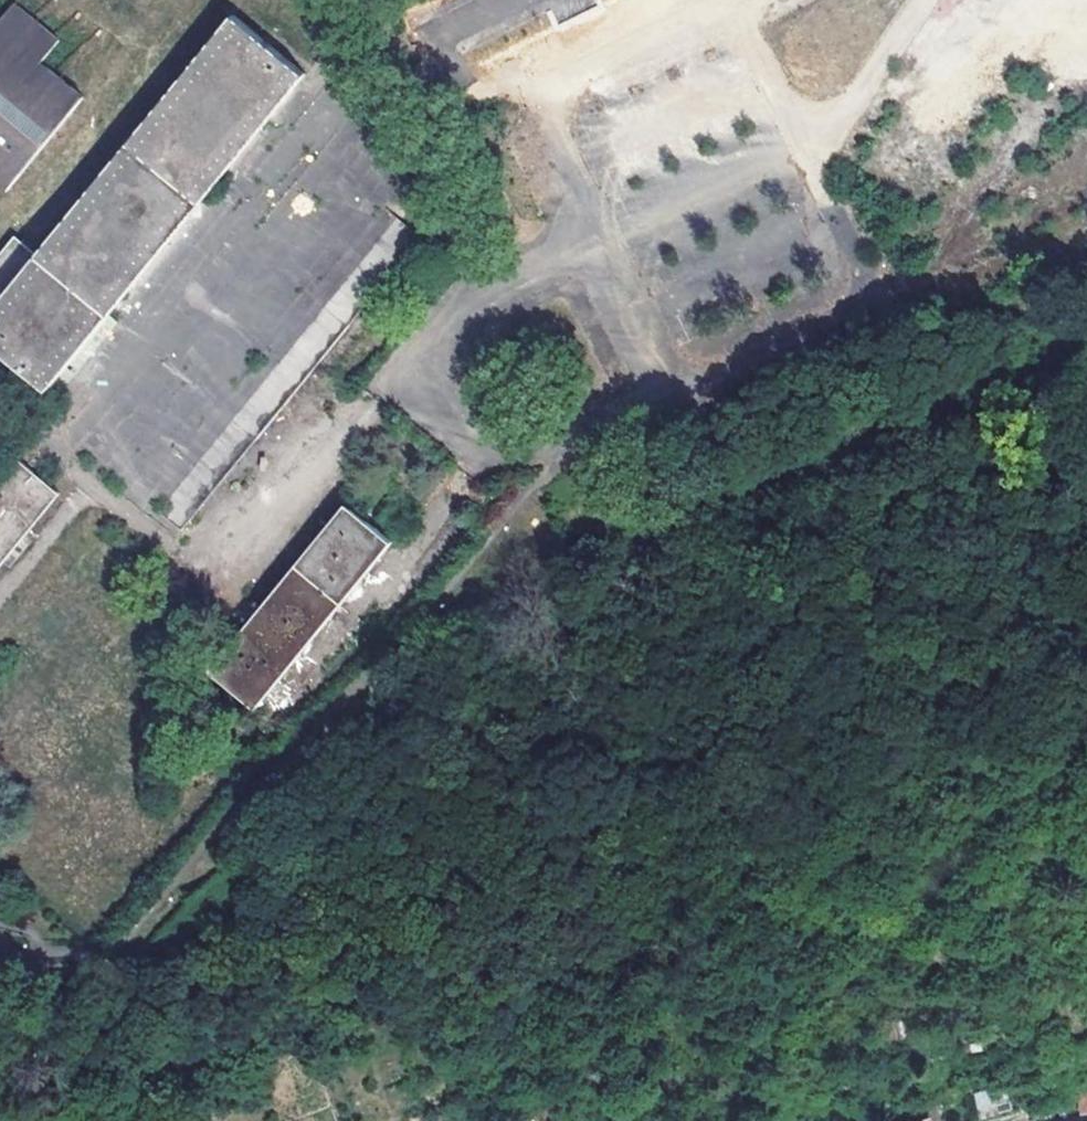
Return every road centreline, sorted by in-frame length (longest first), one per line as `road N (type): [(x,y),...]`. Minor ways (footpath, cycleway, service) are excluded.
road 1 (residential): [(780,149),(577,257),(495,286)]
road 2 (residential): [(1086,4),(878,104)]
road 3 (residential): [(878,104),(957,275)]
road 4 (residential): [(780,149),(712,0)]

